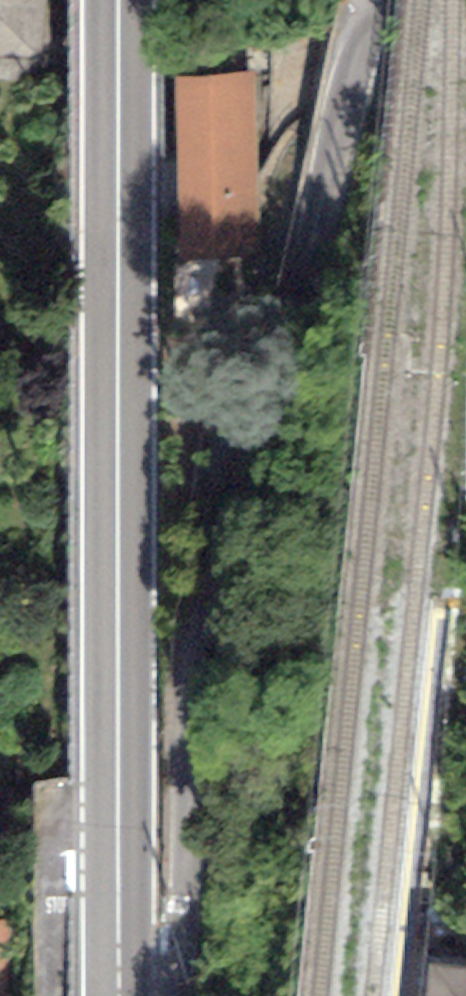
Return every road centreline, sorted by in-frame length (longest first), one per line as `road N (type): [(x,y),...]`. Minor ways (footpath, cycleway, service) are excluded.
road 1 (tertiary): [(465,49),(375,46),(359,57),(254,516),(199,696),(192,893),(151,995)]
road 2 (primary): [(120,995),(119,0)]

